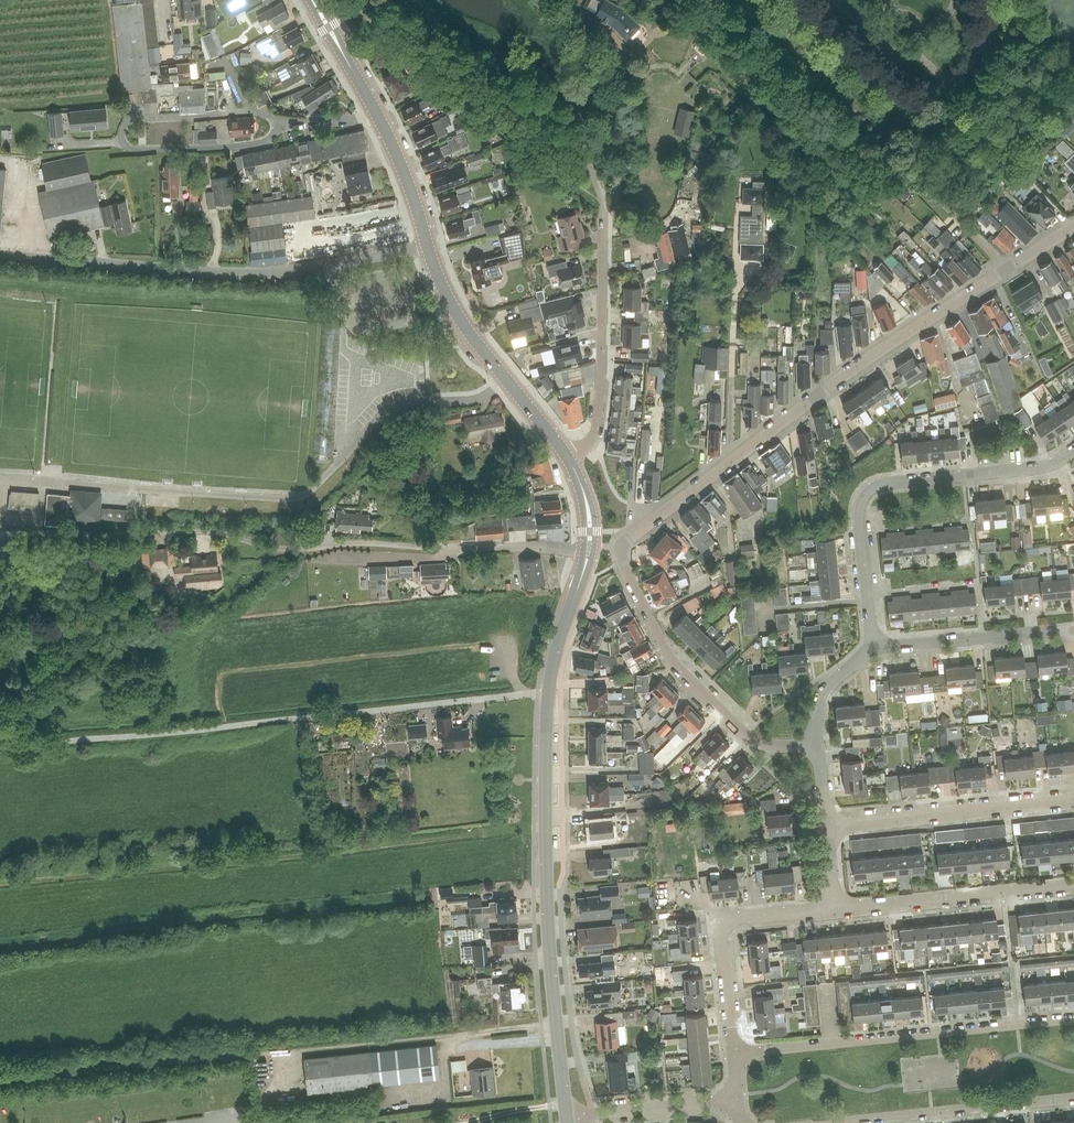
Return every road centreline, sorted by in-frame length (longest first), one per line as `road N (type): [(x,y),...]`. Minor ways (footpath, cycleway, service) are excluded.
road 1 (track): [(0,882),(600,818)]
road 2 (residential): [(589,548),(287,550),(216,533),(0,535)]
road 3 (residential): [(622,547),(837,380),(1073,227)]
road 4 (unclassified): [(0,479),(301,497),(395,404),(463,402),(505,379)]
road 5 (unclassified): [(0,258),(248,276),(429,246)]
road 6 (secondary): [(566,1119),(548,920),(549,693)]
road 7 (residential): [(873,647),(862,495),(881,484),(1042,468),(1073,450)]
road 8 (residential): [(1073,1021),(733,1055)]
road 9 (residential): [(280,124),(260,145),(233,148),(138,152),(121,142),(136,120),(266,116)]
road 10 (unclassified): [(818,745),(774,747),(741,734),(664,652),(620,565),(622,547)]
road 11 (unclassified): [(568,458),(600,407),(603,207)]
road 12 (residential): [(825,826),(1073,802)]
road 13 (residential): [(832,910),(1073,884)]
road 14 (residential): [(733,1055),(723,926),(832,910)]
road 15 (residential): [(852,1122),(1073,1100)]
road 16 (unclassified): [(873,647),(1073,631)]
road 17 (unclassified): [(566,1119),(737,1100)]
road 18 (secondary): [(505,379),(448,295),(429,246)]
road 19 (secondary): [(549,693),(589,548)]
road 20 (secondary): [(429,246),(376,111)]
road 21 (secondary): [(376,111),(311,0)]
road 22 (residential): [(818,745),(825,690),(873,647)]

